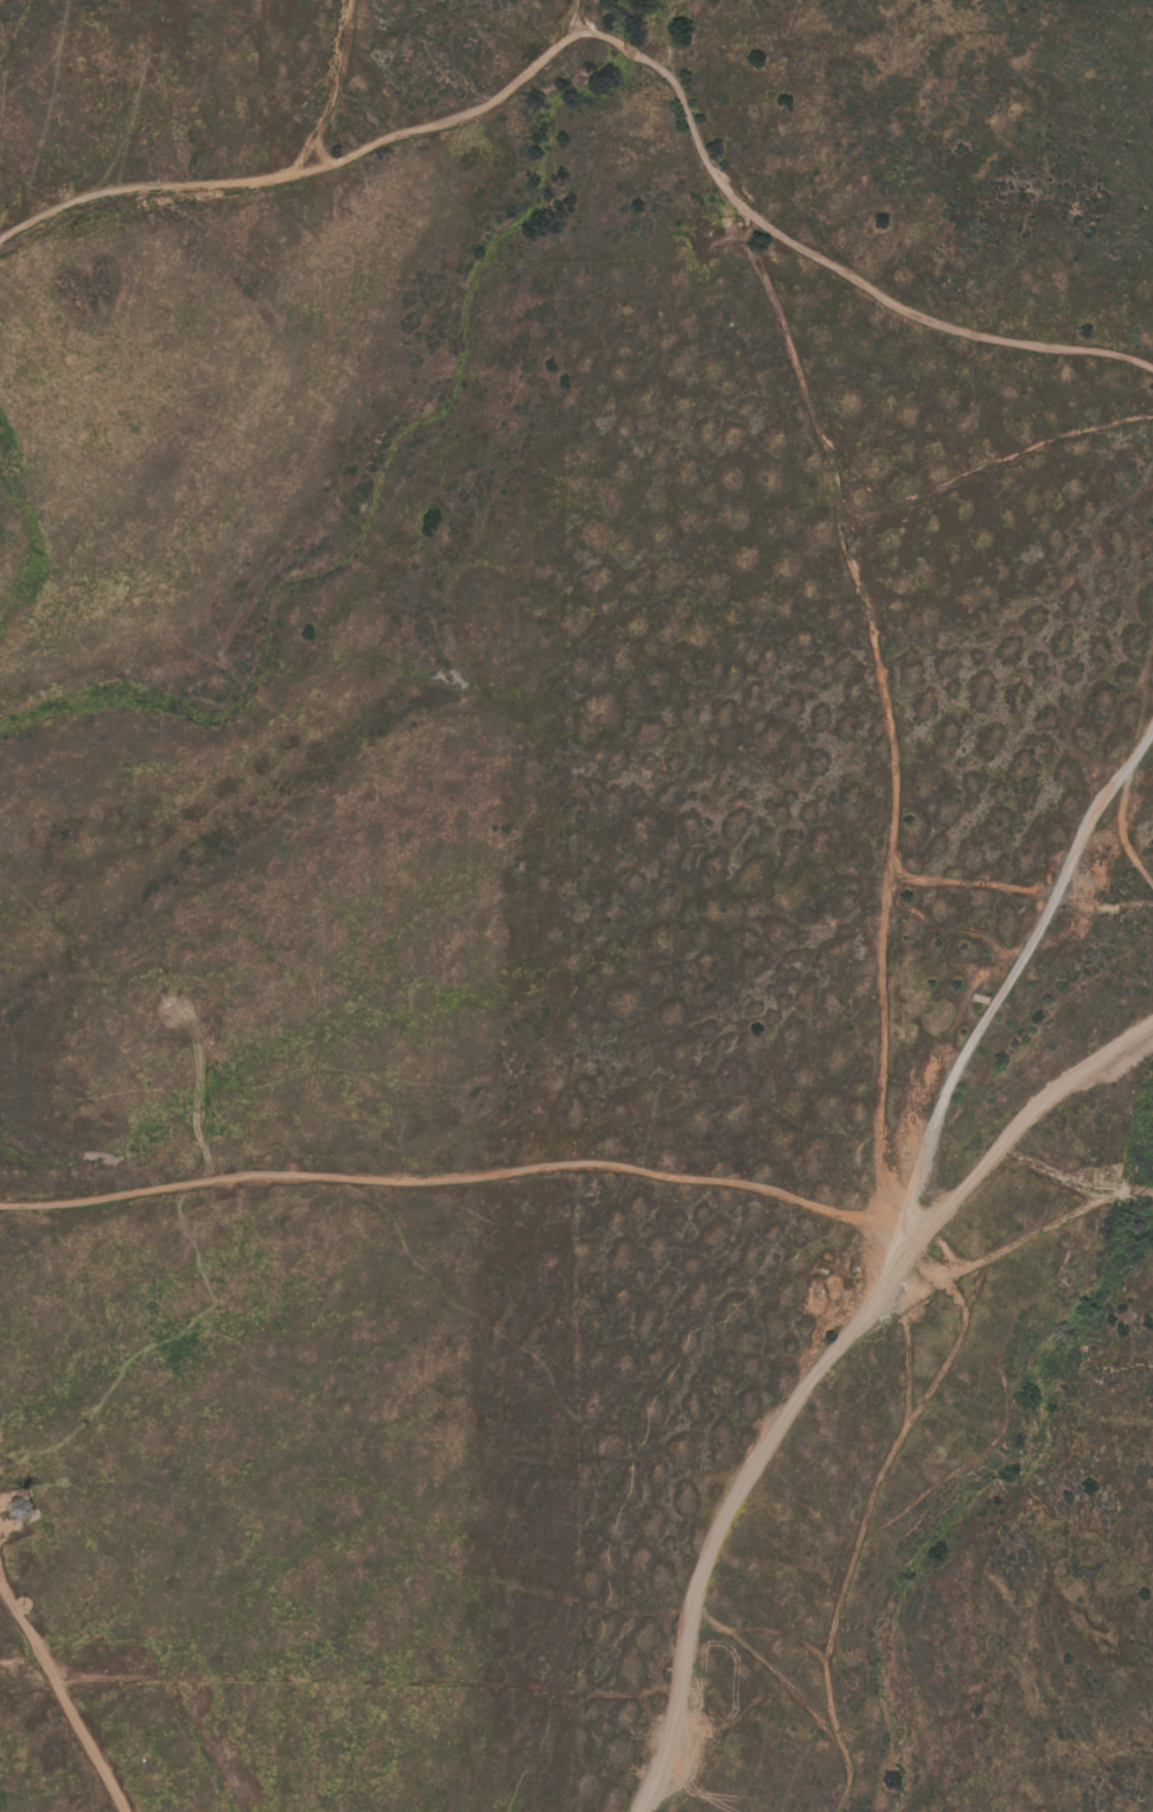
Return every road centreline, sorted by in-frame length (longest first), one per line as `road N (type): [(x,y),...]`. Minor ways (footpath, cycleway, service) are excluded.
road 1 (track): [(678,0),(680,72),(752,235),(851,529),(899,768),(880,1217)]
road 2 (track): [(645,1811),(676,1744),(705,1572),(779,1432),(891,1296),(924,1222),(945,1096),(1152,730)]
road 3 (track): [(0,1211),(30,1214),(274,1172),(670,1169),(880,1217)]
road 4 (track): [(0,242),(55,201),(302,173),(485,117),(581,37),(587,0)]
road 5 (track): [(880,1217),(924,1222),(1059,1089),(1152,1026)]
road 6 (track): [(0,1575),(126,1811)]
road 7 (track): [(1152,1193),(1100,1188),(1005,1150)]

